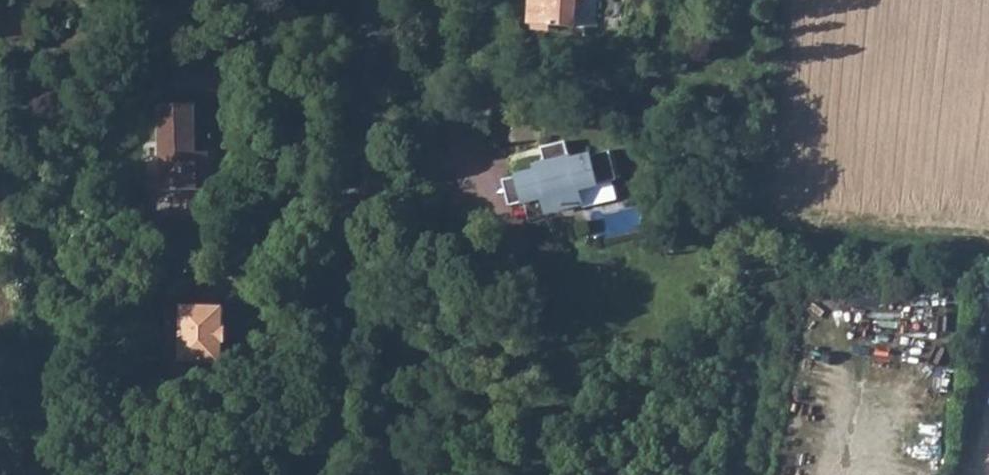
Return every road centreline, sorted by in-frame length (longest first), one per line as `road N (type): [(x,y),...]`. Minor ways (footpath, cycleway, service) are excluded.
road 1 (tertiary): [(370,0),(360,247),(321,474)]

